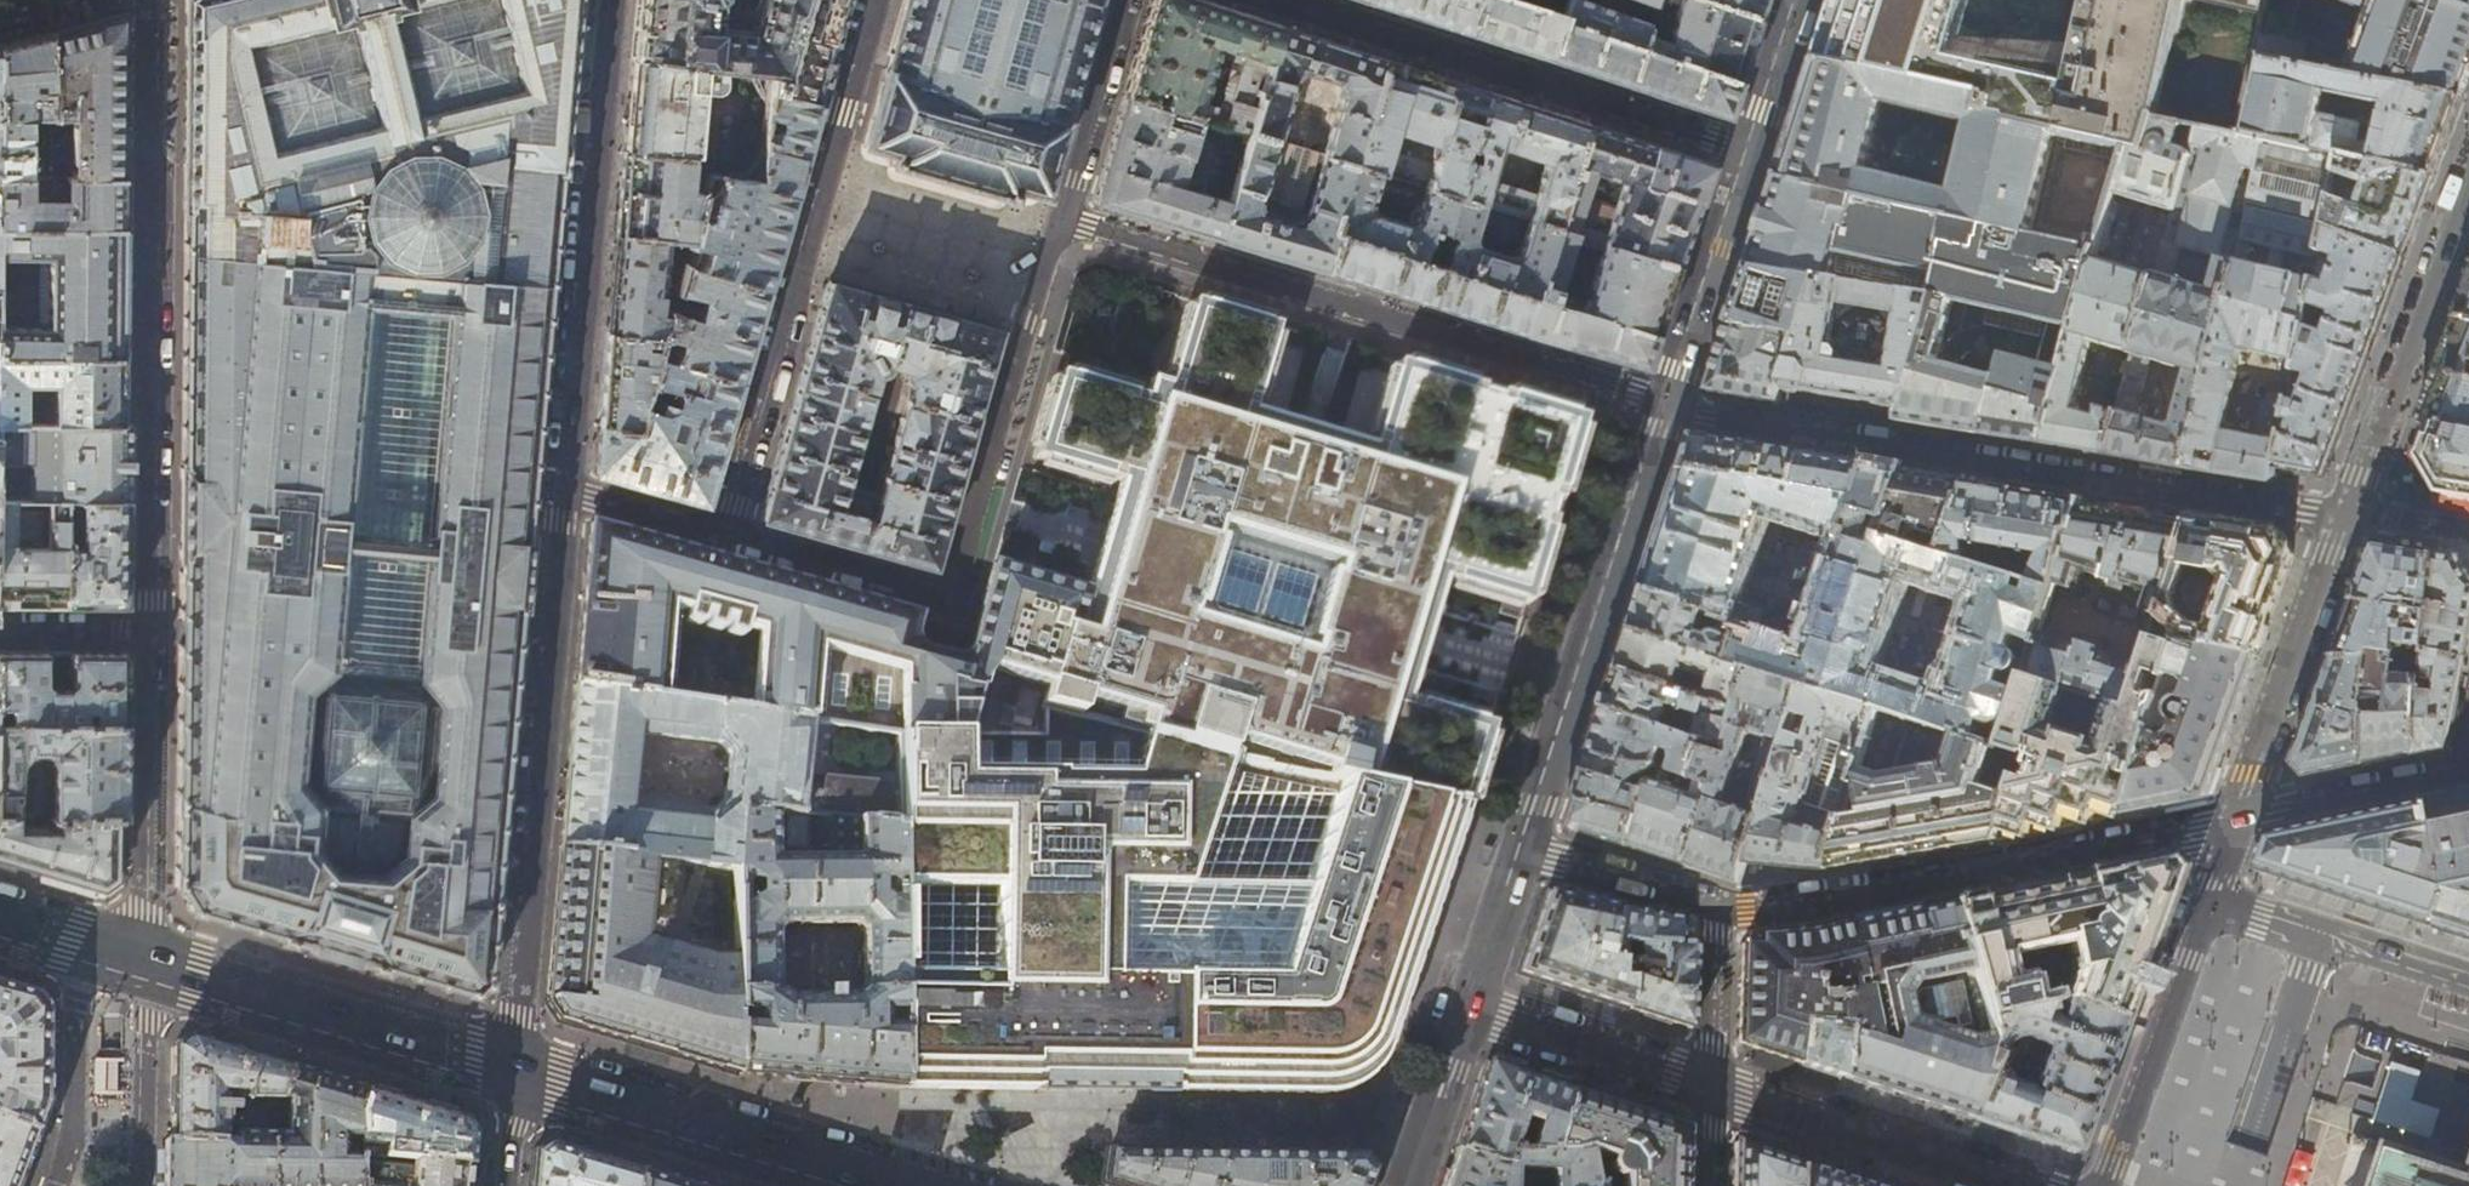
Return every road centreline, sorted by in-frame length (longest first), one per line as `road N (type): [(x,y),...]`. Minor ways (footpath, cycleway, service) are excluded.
road 1 (residential): [(2354,517),(1666,403)]
road 2 (residential): [(1666,403),(1060,218)]
road 3 (residential): [(152,0),(151,630)]
road 4 (residential): [(1060,218),(951,596),(724,534)]
road 5 (residential): [(513,1079),(566,494)]
road 6 (residential): [(724,534),(872,0)]
road 7 (residential): [(1717,906),(1782,905),(2237,819)]
road 8 (residential): [(566,494),(612,0)]
road 9 (residential): [(1284,0),(1749,148)]
road 10 (residential): [(1666,403),(1523,851)]
road 11 (secondary): [(152,975),(513,1079)]
road 12 (secondary): [(513,1079),(872,1185)]
road 13 (residential): [(2354,517),(2468,187)]
road 14 (residential): [(2237,819),(2354,517)]
road 15 (residential): [(1713,1085),(2021,1185)]
road 16 (residential): [(151,630),(145,911),(137,935)]
road 17 (residential): [(2102,1185),(2207,902)]
road 18 (residential): [(2468,983),(2207,902)]
road 19 (residential): [(1749,148),(1666,403)]
road 20 (residential): [(1468,1006),(1713,1085)]
road 21 (residential): [(2237,819),(2468,768)]
road 22 (residential): [(86,956),(70,1134),(55,1185)]
road 23 (residential): [(1122,0),(1060,218)]
road 24 (residential): [(1523,851),(1717,906)]
road 25 (residential): [(1404,1185),(1468,1006)]
road 26 (residential): [(1717,906),(1713,1085)]
road 27 (residential): [(1468,1006),(1523,851)]
road 28 (residential): [(724,534),(566,494)]
road 29 (residential): [(1797,0),(1749,148)]
road 30 (residential): [(151,630),(0,630)]

